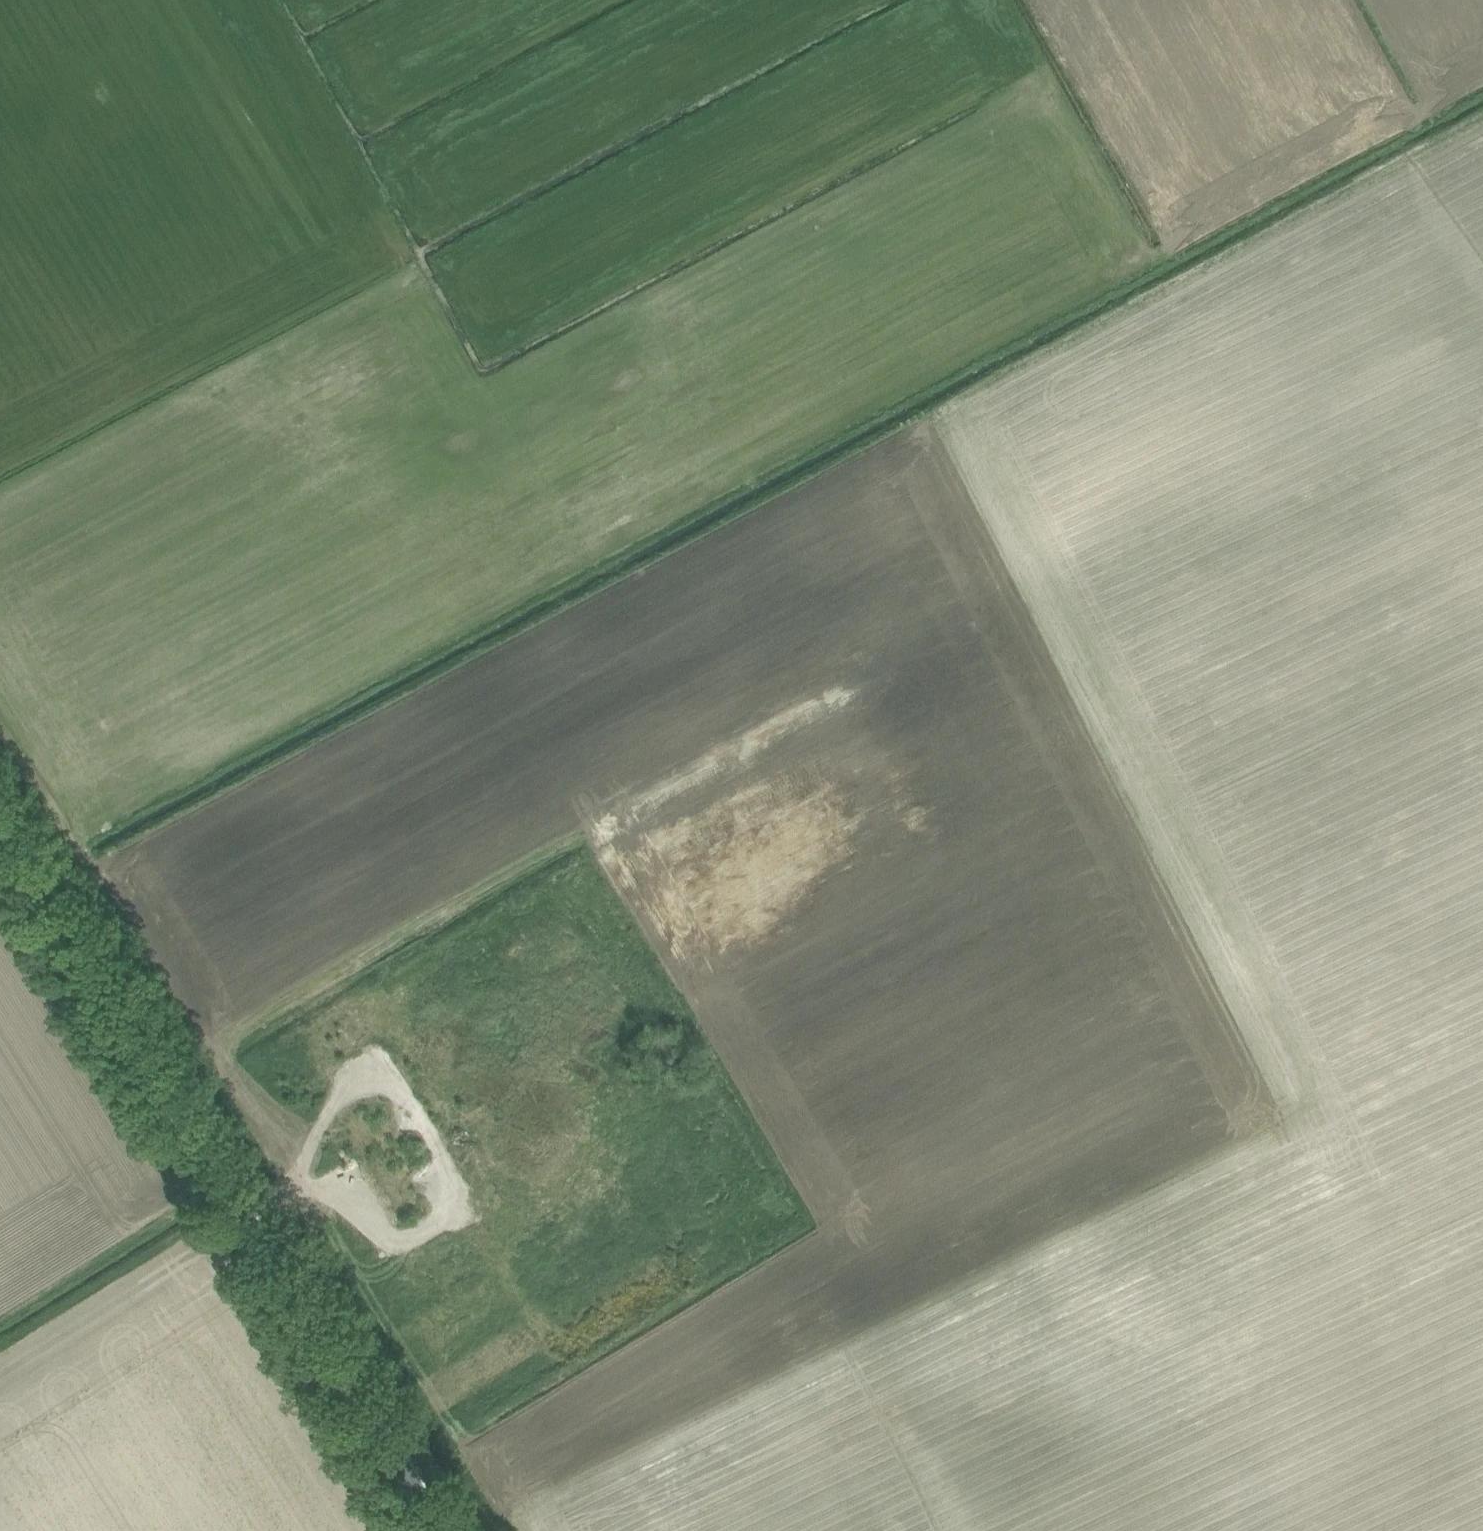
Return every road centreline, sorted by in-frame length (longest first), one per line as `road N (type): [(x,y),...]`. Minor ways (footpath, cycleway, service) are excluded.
road 1 (unclassified): [(454,1530),(0,810)]

